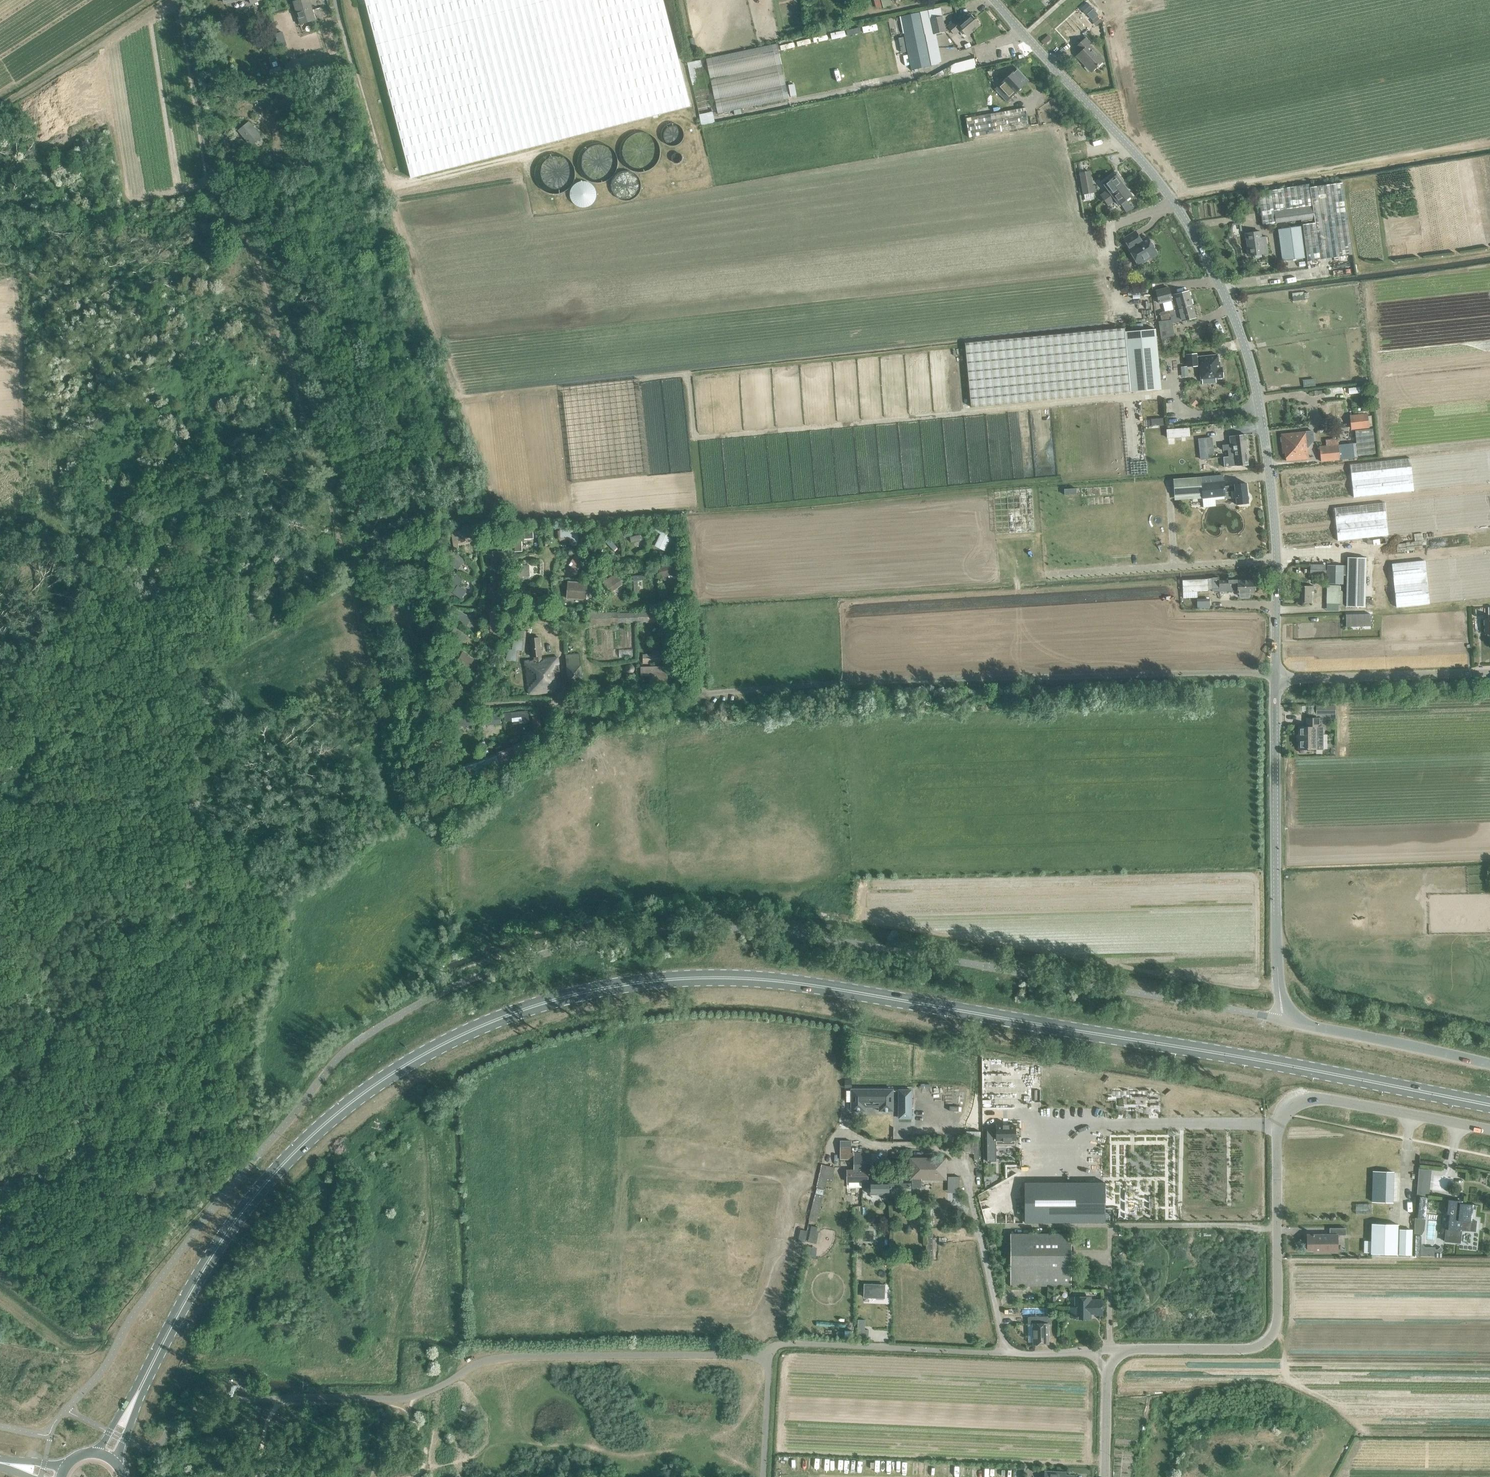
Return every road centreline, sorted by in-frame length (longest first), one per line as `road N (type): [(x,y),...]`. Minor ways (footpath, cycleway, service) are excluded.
road 1 (primary): [(1489,1106),(792,983),(641,982),(531,1007),(448,1042),(358,1097),(264,1183),(184,1308),(106,1457)]
road 2 (track): [(389,198),(489,507),(502,520),(1207,472),(1220,457)]
road 3 (unclassified): [(1275,679),(1272,490),(1233,316),(1160,184),(994,0)]
road 4 (unclassified): [(1275,679),(1184,673),(917,679),(553,705)]
road 5 (unclassified): [(1123,1350),(1258,1348),(1271,1339),(1278,1116),(1288,1104),(1301,1098),(1489,1130)]
road 6 (track): [(311,454),(266,288),(210,177),(184,0)]
road 7 (track): [(553,705),(394,705),(376,696),(311,454)]
road 8 (unclassified): [(1276,870),(1279,995),(1288,1021),(1489,1063)]
road 9 (track): [(1171,202),(1489,144)]
road 10 (unclassified): [(1092,1350),(1013,1352),(968,1202)]
road 11 (unclassified): [(1275,679),(1489,672)]
road 12 (track): [(1277,1260),(1489,1259)]
road 13 (track): [(174,0),(0,110)]
road 14 (unclassified): [(389,198),(338,0)]
road 15 (unclassified): [(1276,870),(1275,679)]

